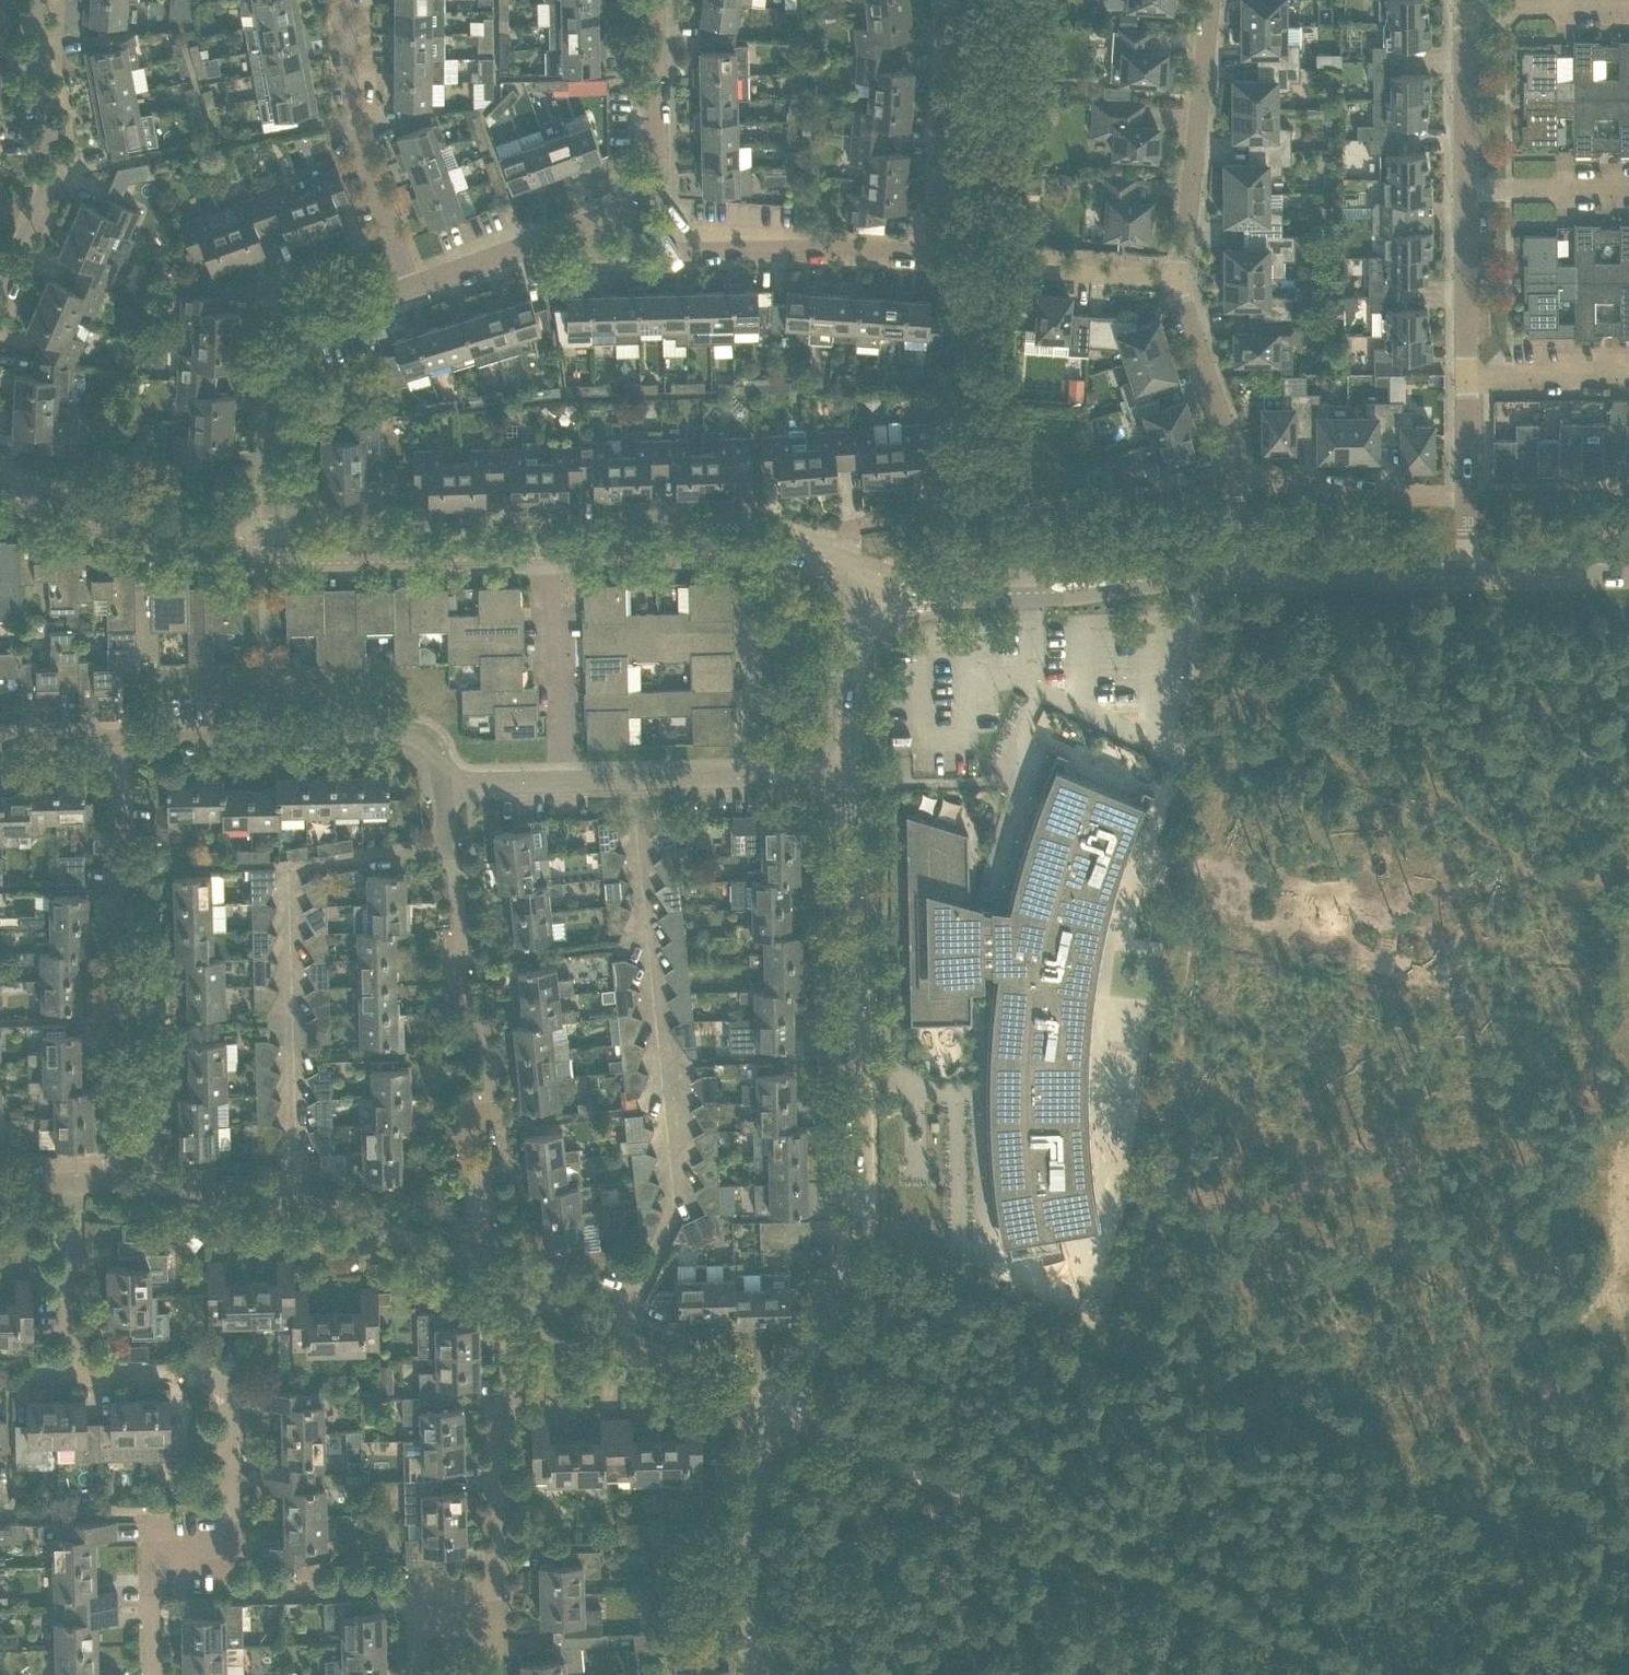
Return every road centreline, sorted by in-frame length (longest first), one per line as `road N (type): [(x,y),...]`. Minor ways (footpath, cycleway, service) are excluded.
road 1 (residential): [(782,1411),(856,1229),(849,774)]
road 2 (track): [(1365,1674),(782,1411)]
road 3 (residential): [(639,204),(671,252),(849,249),(939,256),(946,0)]
road 4 (residential): [(467,1267),(475,1244),(467,1151),(492,1087),(486,1032),(466,996),(444,784)]
road 5 (residential): [(230,1509),(229,1395),(200,1375),(80,1373),(70,1181)]
road 6 (residential): [(153,1188),(154,1104),(138,1066),(135,1014),(122,976),(119,739)]
road 7 (residential): [(119,739),(402,733),(425,739),(444,784)]
road 8 (residential): [(272,557),(283,349),(312,322),(407,288)]
road 9 (residential): [(467,1267),(365,1223),(295,1203),(153,1188)]
road 10 (residential): [(1234,577),(1234,468),(1180,278)]
road 11 (residential): [(0,290),(48,173),(34,62),(37,0)]
road 12 (residential): [(407,288),(348,120),(342,0)]
road 13 (residential): [(495,1586),(518,1291)]
road 14 (residential): [(782,1411),(518,1291)]
road 15 (residential): [(562,781),(849,774)]
road 16 (residential): [(0,485),(197,547),(272,557)]
road 17 (residential): [(1180,278),(1210,0)]
road 18 (residential): [(272,557),(546,550)]
road 19 (residential): [(766,1674),(744,1572),(746,1521),(782,1411)]
road 20 (residential): [(407,288),(639,204)]
road 21 (residential): [(1234,577),(1468,577)]
road 22 (residential): [(562,781),(546,550)]
road 23 (residential): [(0,1514),(230,1509)]
road 24 (residential): [(232,1549),(232,1585),(417,1586)]
road 25 (residential): [(546,550),(756,546)]
road 26 (residential): [(639,204),(656,171),(652,0)]
road 27 (residential): [(151,1674),(149,1550),(232,1549)]
road 28 (residential): [(879,595),(1042,599),(1081,584)]
road 29 (residential): [(1468,577),(1466,378)]
road 30 (residential): [(1081,584),(1039,573),(934,579),(887,573)]
road 31 (residential): [(849,774),(849,709),(862,632),(879,595)]
road 32 (residential): [(1466,378),(1466,199)]
road 33 (residential): [(1466,199),(1466,24)]
road 34 (residential): [(1628,202),(1466,199)]
road 35 (residential): [(1466,378),(1628,377)]
road 36 (residential): [(1466,24),(1628,24)]
road 37 (residential): [(1468,577),(1628,577)]
road 38 (residential): [(1180,278),(1023,268)]
road 39 (residential): [(1081,584),(1234,577)]
road 40 (residential): [(887,573),(808,543),(756,546)]
road 41 (residential): [(756,546),(879,595)]

